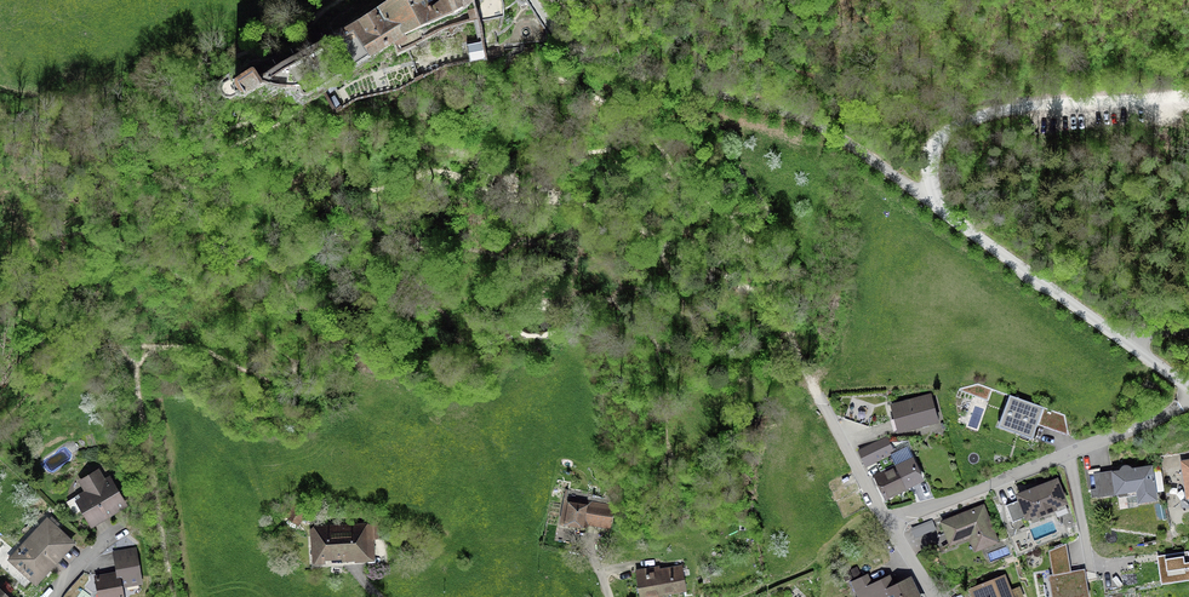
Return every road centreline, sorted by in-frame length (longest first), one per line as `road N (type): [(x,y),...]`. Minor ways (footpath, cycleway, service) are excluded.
road 1 (residential): [(1188,389),(941,208),(930,180),(932,151),(948,130),(1023,103)]
road 2 (residential): [(1188,393),(1132,430),(885,521)]
road 3 (track): [(148,346),(137,389),(171,596)]
road 4 (unclassified): [(1023,103),(1188,94)]
road 5 (residential): [(810,384),(885,521)]

